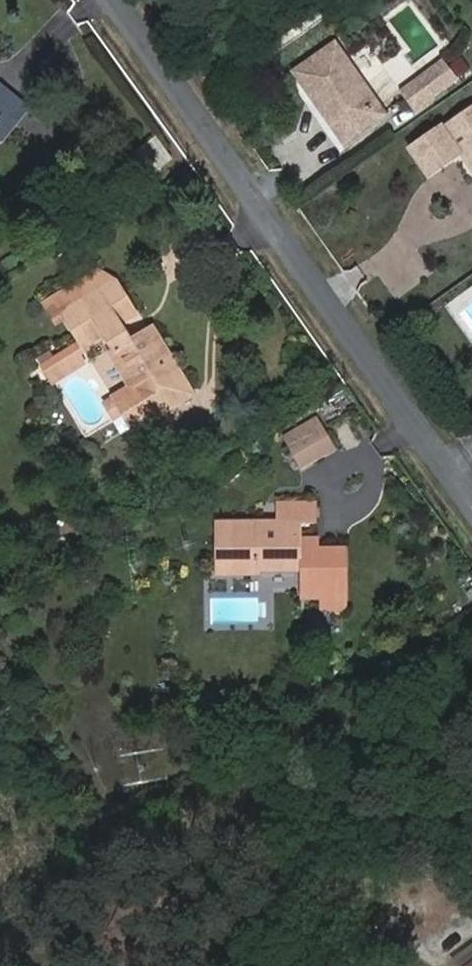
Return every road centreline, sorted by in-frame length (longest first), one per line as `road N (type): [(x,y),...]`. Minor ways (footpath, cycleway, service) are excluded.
road 1 (unclassified): [(471,493),(123,0)]

